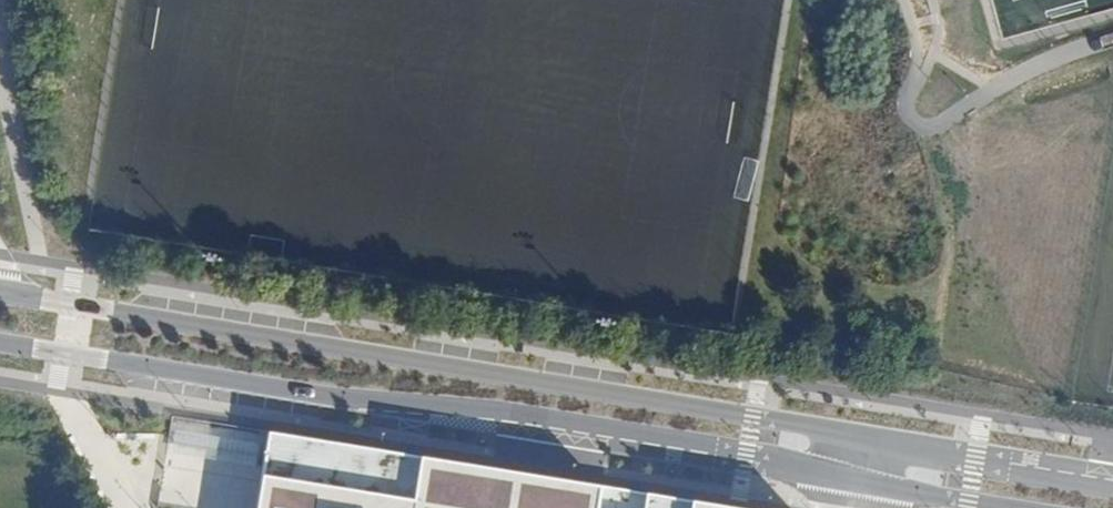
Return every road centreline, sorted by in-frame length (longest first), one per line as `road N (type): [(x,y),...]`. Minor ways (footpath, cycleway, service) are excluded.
road 1 (secondary): [(865,437),(0,292)]
road 2 (secondary): [(0,342),(856,481)]
road 3 (secondary): [(1112,477),(865,437)]
road 4 (secondary): [(856,481),(1016,507)]

